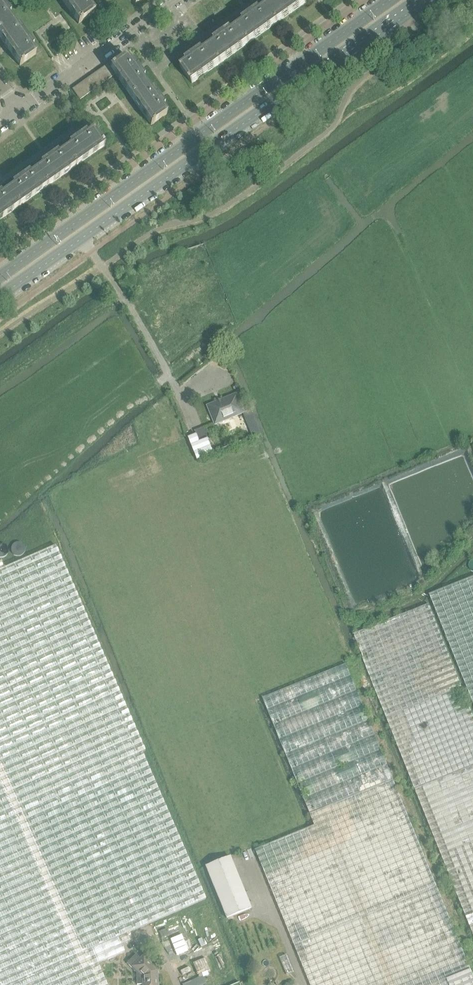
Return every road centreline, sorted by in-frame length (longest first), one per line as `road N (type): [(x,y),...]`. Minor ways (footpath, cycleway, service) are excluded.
road 1 (secondary): [(0,298),(422,0)]
road 2 (secondary): [(389,0),(0,277)]
road 3 (residential): [(22,111),(179,0)]

